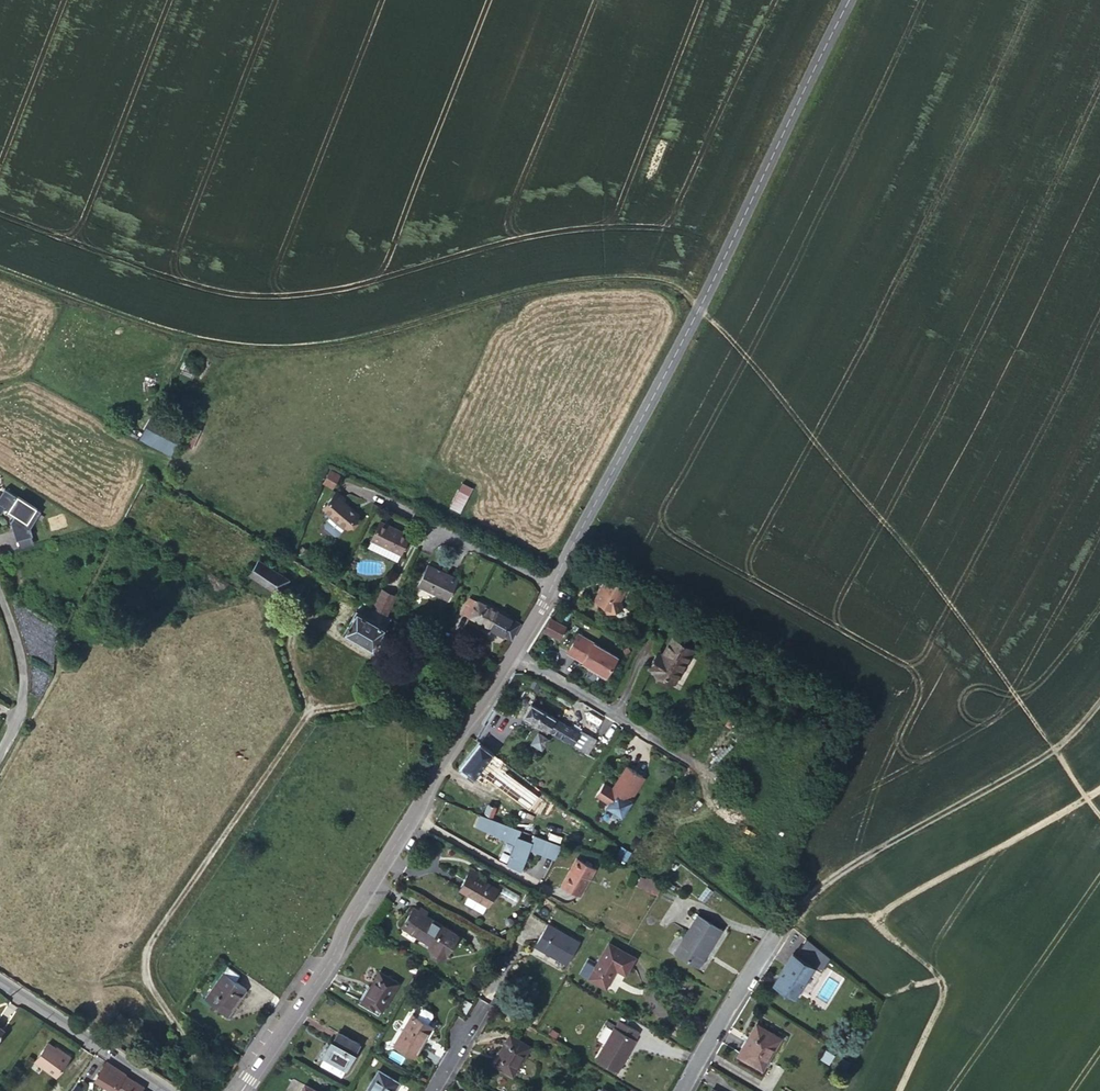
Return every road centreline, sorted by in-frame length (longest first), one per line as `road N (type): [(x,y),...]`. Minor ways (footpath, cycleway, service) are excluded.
road 1 (track): [(1099,816),(677,287),(633,274),(552,282),(320,344),(220,344),(0,268)]
road 2 (tertiary): [(547,586),(848,0)]
road 3 (tertiary): [(242,1090),(547,586)]
road 4 (unclassified): [(205,1090),(149,982),(147,954),(311,709)]
road 5 (track): [(1099,696),(1051,751),(843,866)]
road 6 (residential): [(685,1090),(779,920),(843,866)]
road 7 (unclassified): [(311,709),(379,701),(396,679),(317,620),(295,632),(294,664)]
road 8 (residential): [(0,982),(167,1090)]
road 9 (residential): [(0,746),(21,698),(24,663),(0,595)]
road 10 (residential): [(430,549),(442,537),(457,540),(547,586)]

